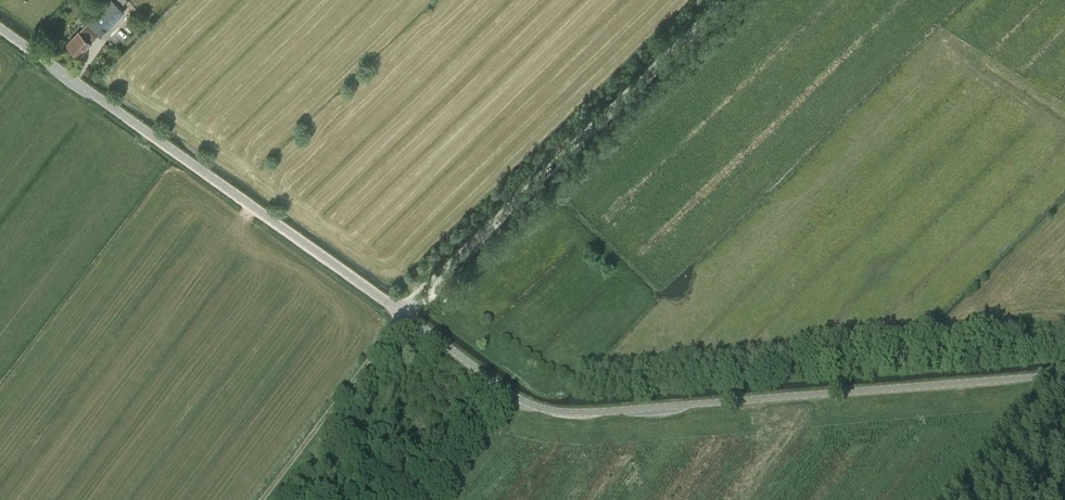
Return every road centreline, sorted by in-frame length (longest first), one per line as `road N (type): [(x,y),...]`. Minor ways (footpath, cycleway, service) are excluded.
road 1 (unclassified): [(1064,375),(570,413),(520,399),(404,315)]
road 2 (unclassified): [(404,315),(0,27)]
road 3 (unclassified): [(404,315),(727,0)]
road 4 (track): [(404,315),(261,499)]

